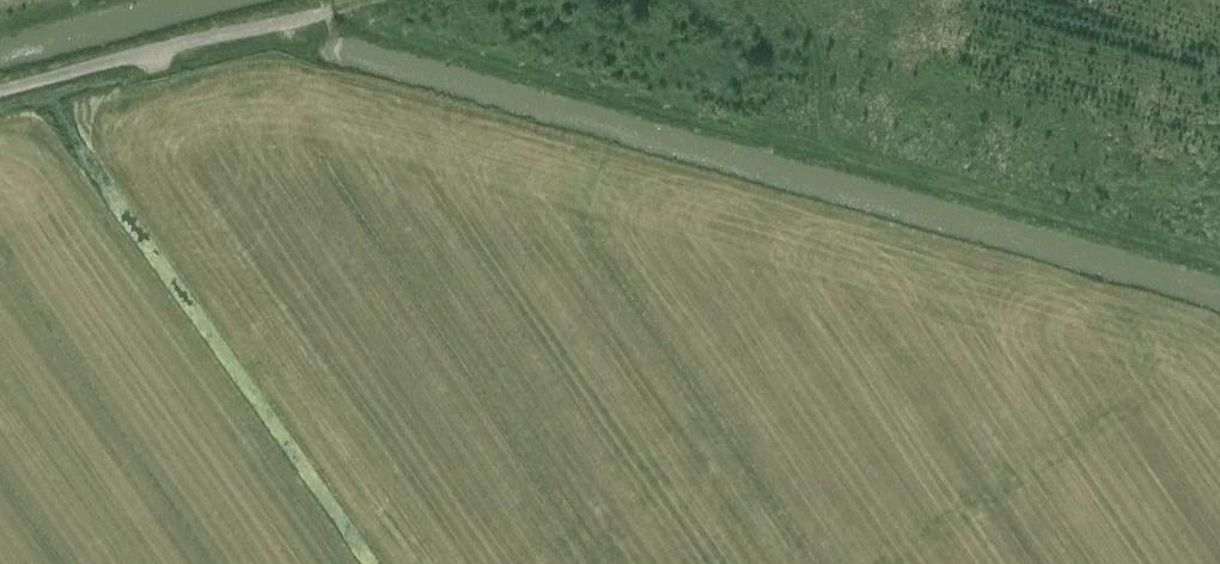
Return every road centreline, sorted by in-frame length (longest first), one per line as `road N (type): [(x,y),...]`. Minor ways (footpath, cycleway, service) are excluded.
road 1 (unclassified): [(0,88),(329,10)]

